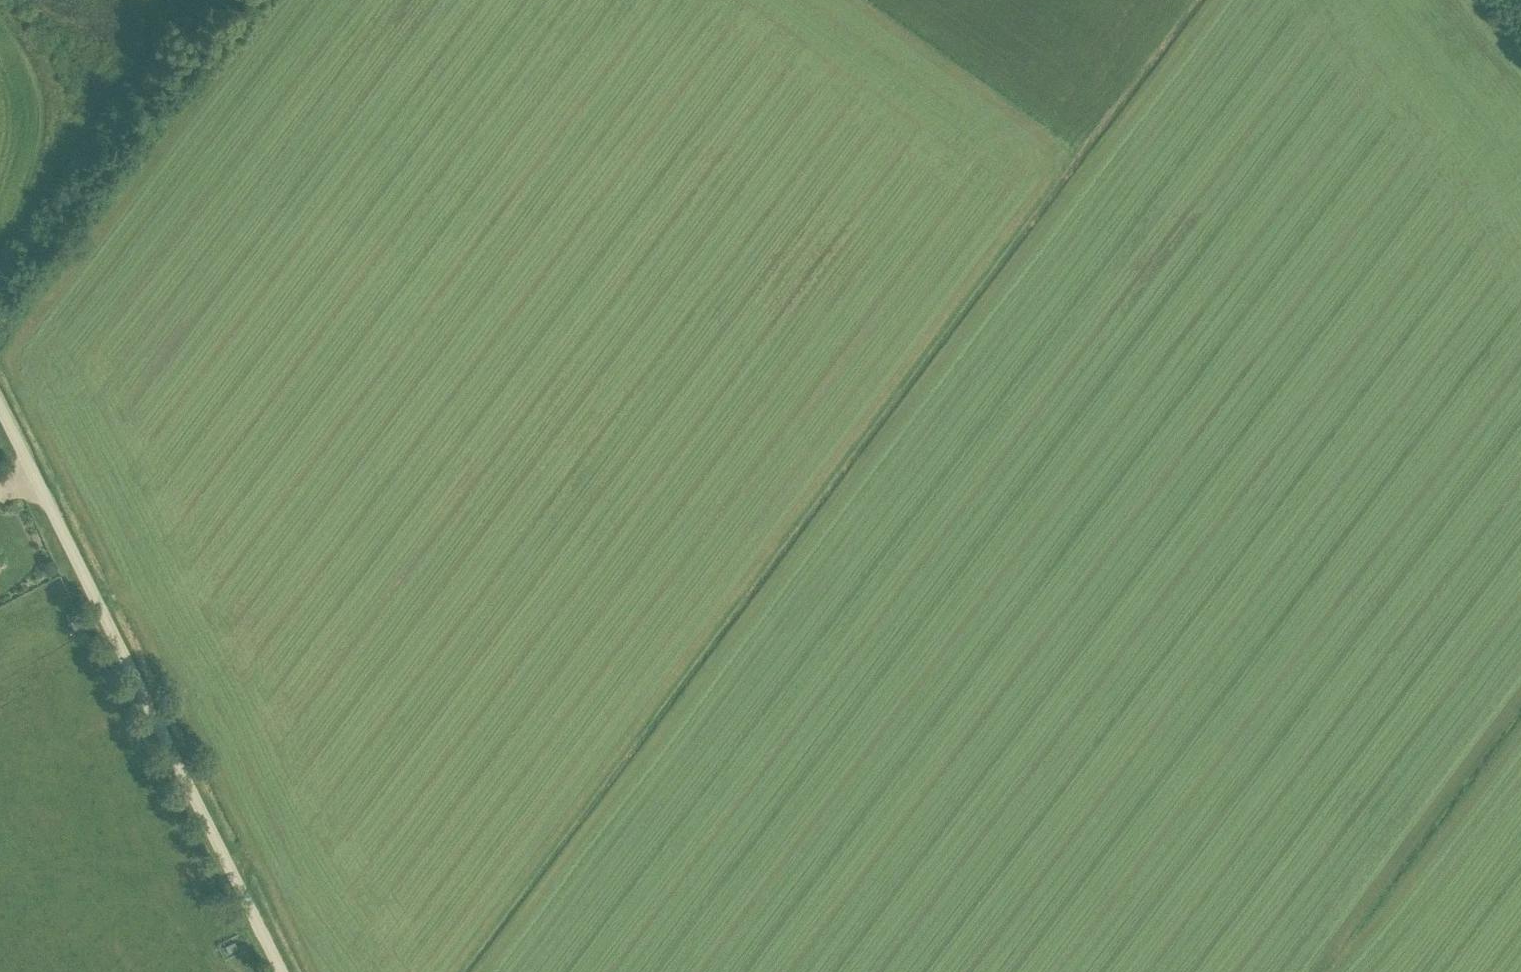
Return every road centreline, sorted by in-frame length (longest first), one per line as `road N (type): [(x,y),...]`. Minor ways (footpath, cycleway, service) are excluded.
road 1 (unclassified): [(281,971),(0,410)]

